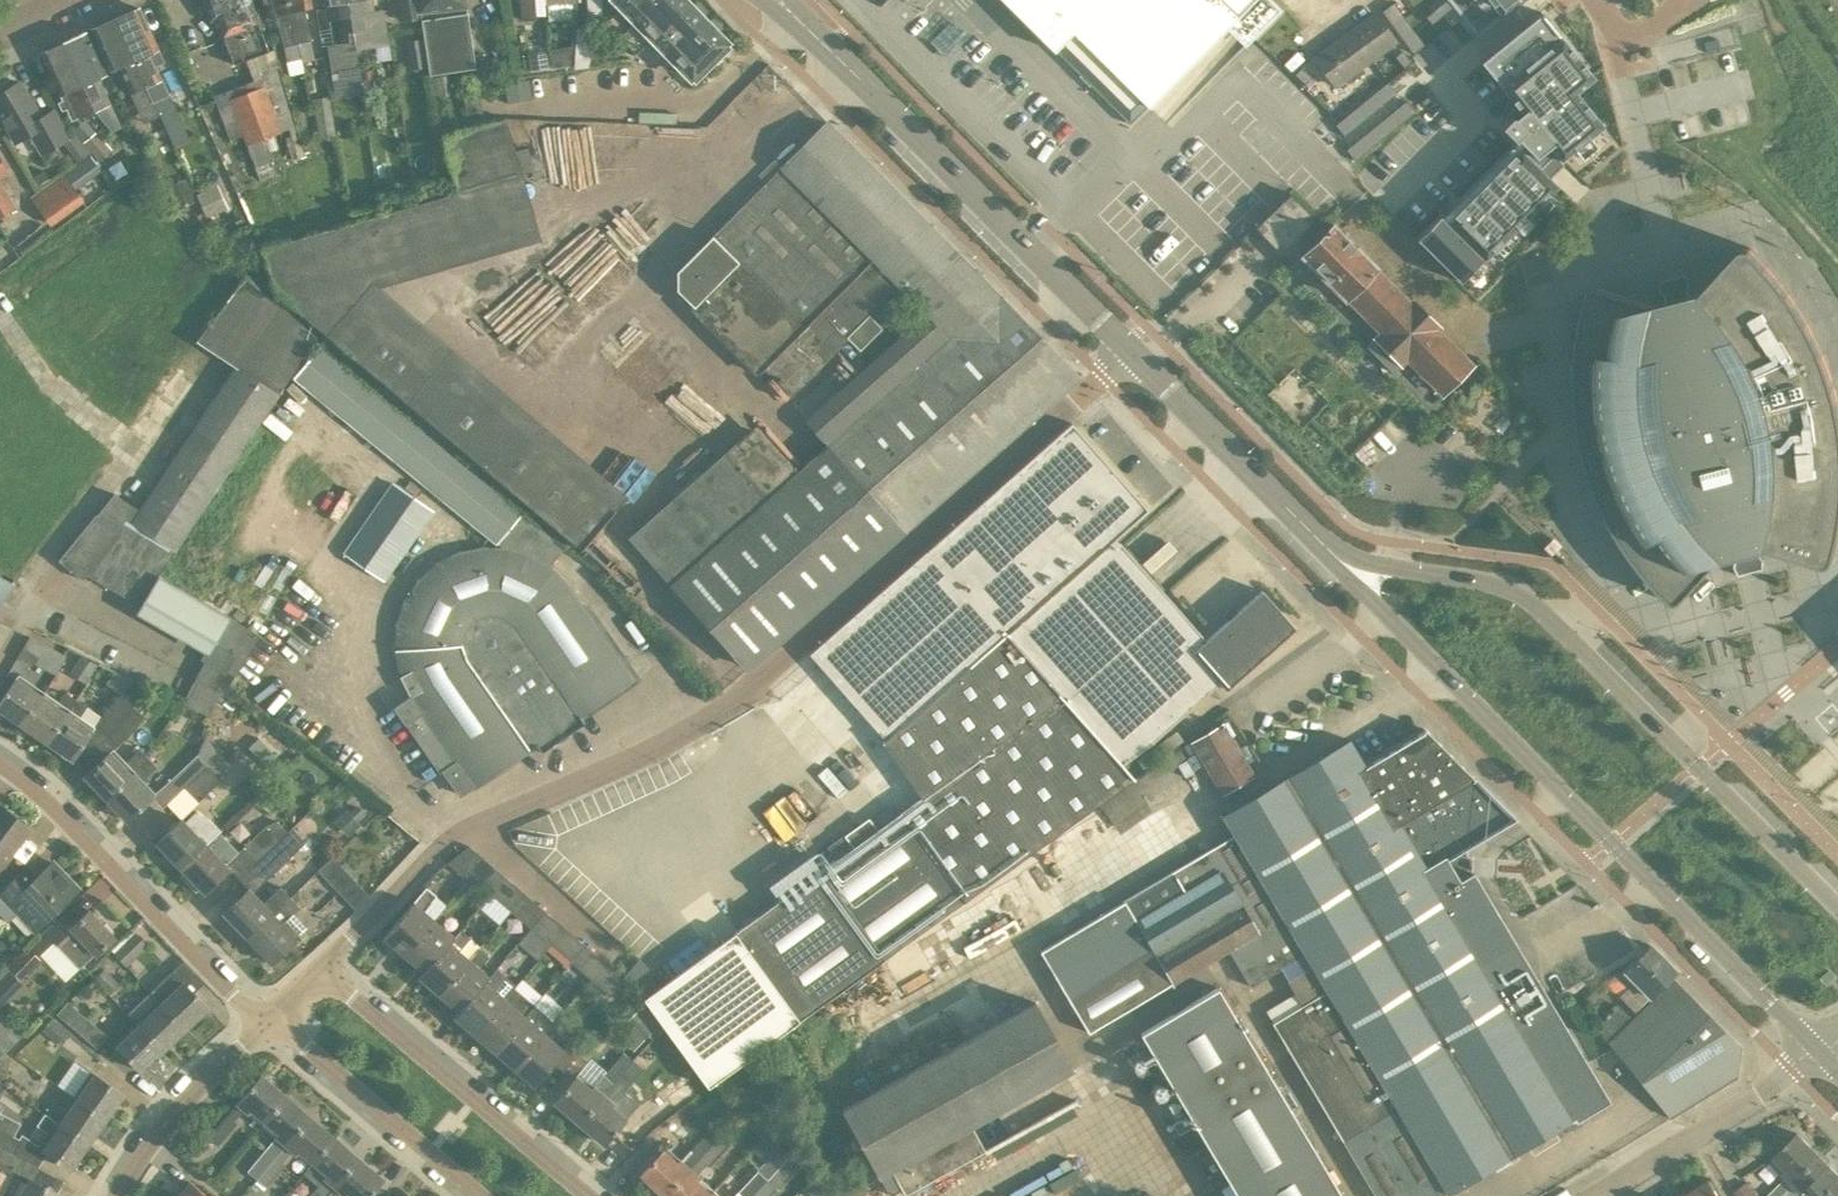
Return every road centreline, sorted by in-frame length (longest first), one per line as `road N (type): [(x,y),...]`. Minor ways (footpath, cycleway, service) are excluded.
road 1 (residential): [(318,967),(448,838),(622,763),(760,686),(1133,352)]
road 2 (tertiary): [(1311,532),(1823,1054)]
road 3 (tertiary): [(1837,911),(1539,606),(1512,588),(1349,556),(1311,532)]
road 4 (tertiary): [(1133,352),(795,13)]
road 5 (residential): [(270,1014),(77,816),(0,750)]
road 6 (residential): [(584,1195),(318,967)]
road 7 (residential): [(270,1014),(481,1195)]
road 8 (residential): [(1595,1195),(1823,1054)]
road 9 (tertiary): [(1311,532),(1133,352)]
road 10 (residential): [(270,1014),(168,1115),(114,1195)]

